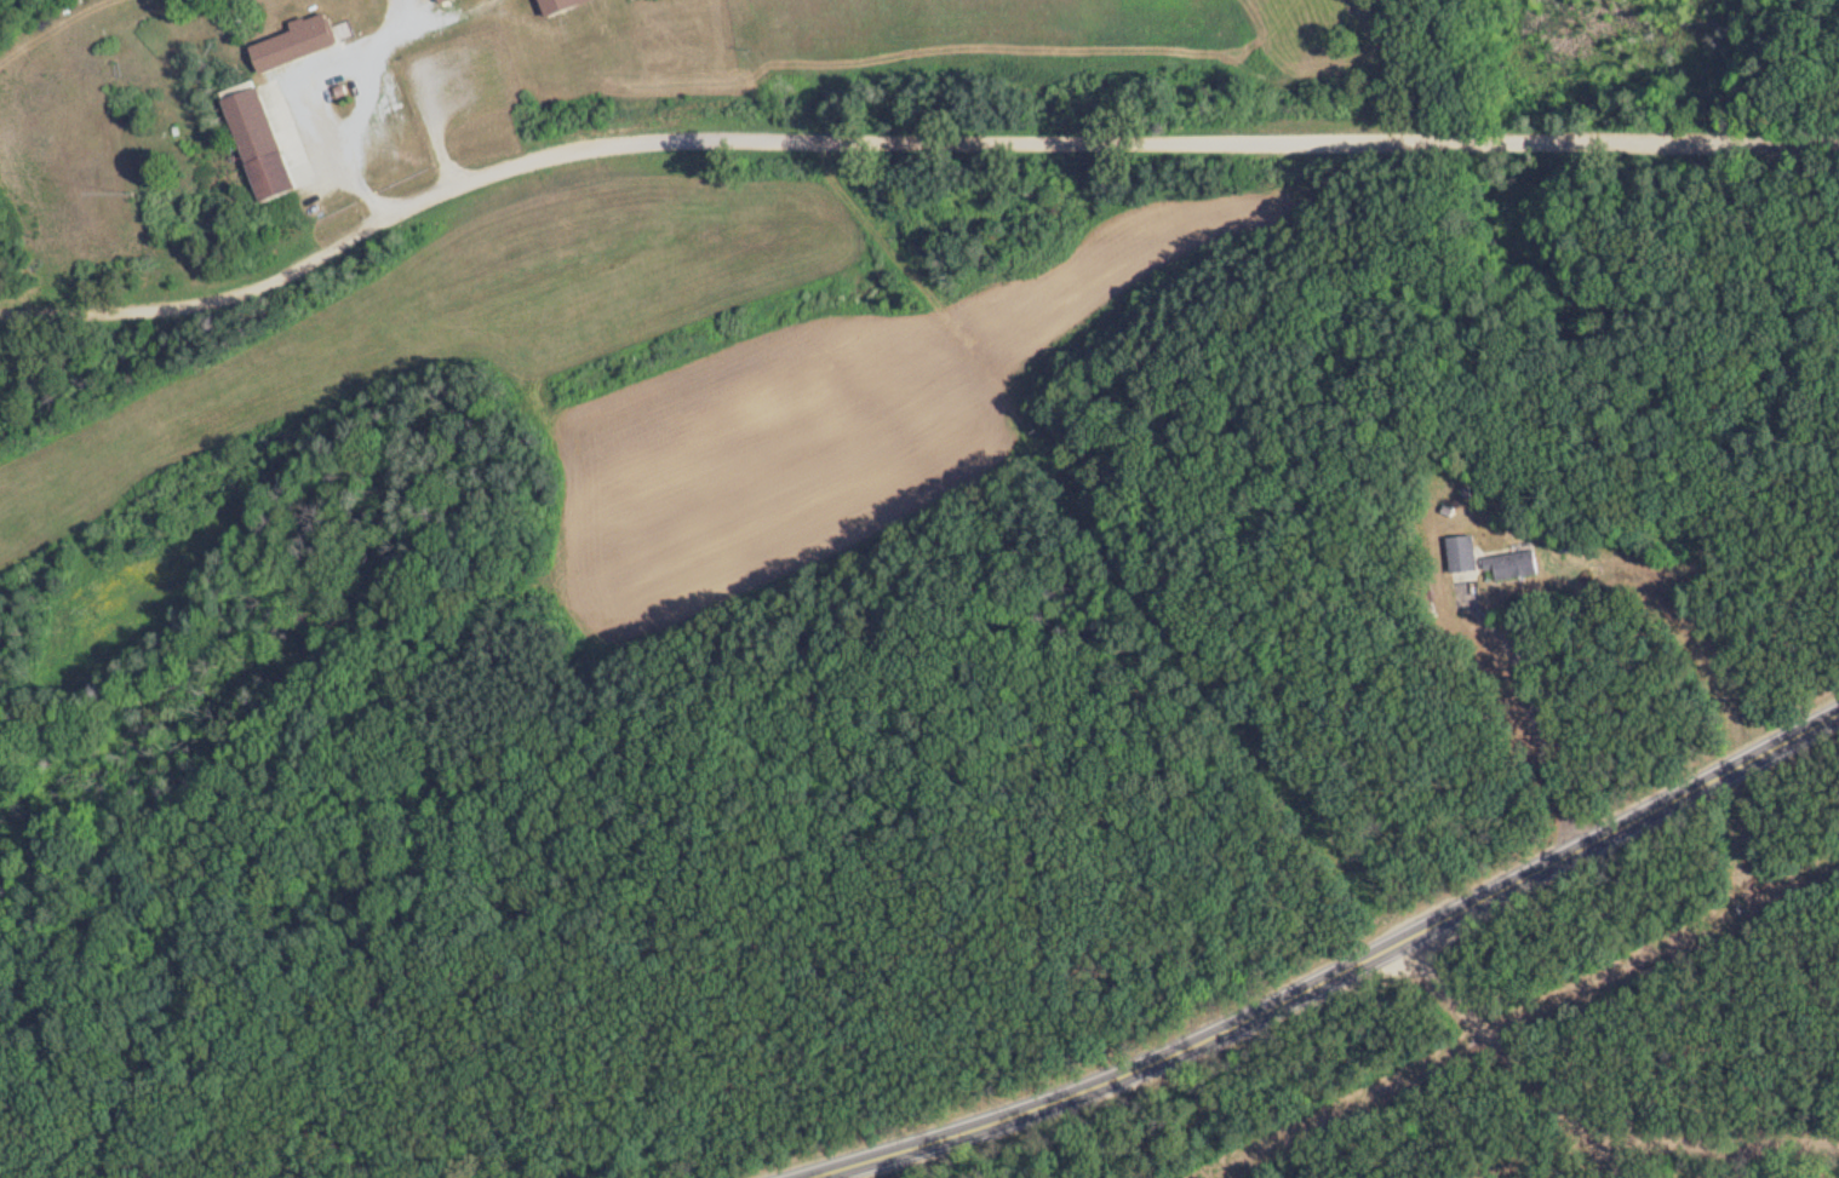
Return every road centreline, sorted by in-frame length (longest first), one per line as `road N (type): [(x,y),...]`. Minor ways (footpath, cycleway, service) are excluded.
road 1 (residential): [(0,310),(53,306),(122,316),(219,287),(262,285),(535,148),(683,137),(1838,138)]
road 2 (tertiary): [(810,1177),(1060,1103),(1285,1005),(1838,712)]
road 3 (residential): [(1629,1177),(1409,941)]
road 4 (residential): [(162,0),(168,13),(118,48),(67,39),(17,79),(0,64)]

